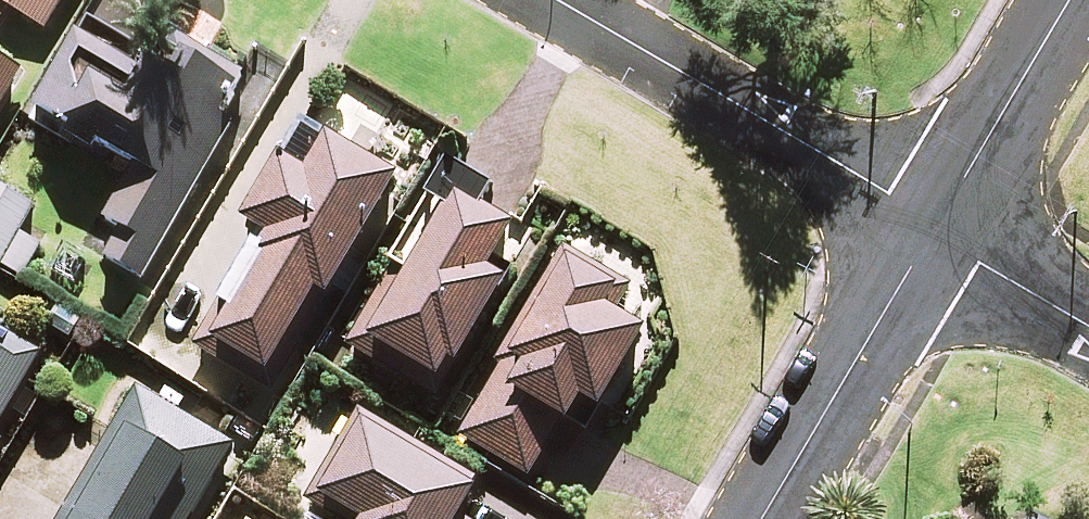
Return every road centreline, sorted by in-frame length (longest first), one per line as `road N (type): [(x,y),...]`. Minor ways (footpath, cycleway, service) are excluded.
road 1 (residential): [(558,0),(933,228)]
road 2 (residential): [(761,518),(933,228)]
road 3 (residential): [(933,228),(1069,0)]
road 4 (residential): [(933,228),(1088,328)]

